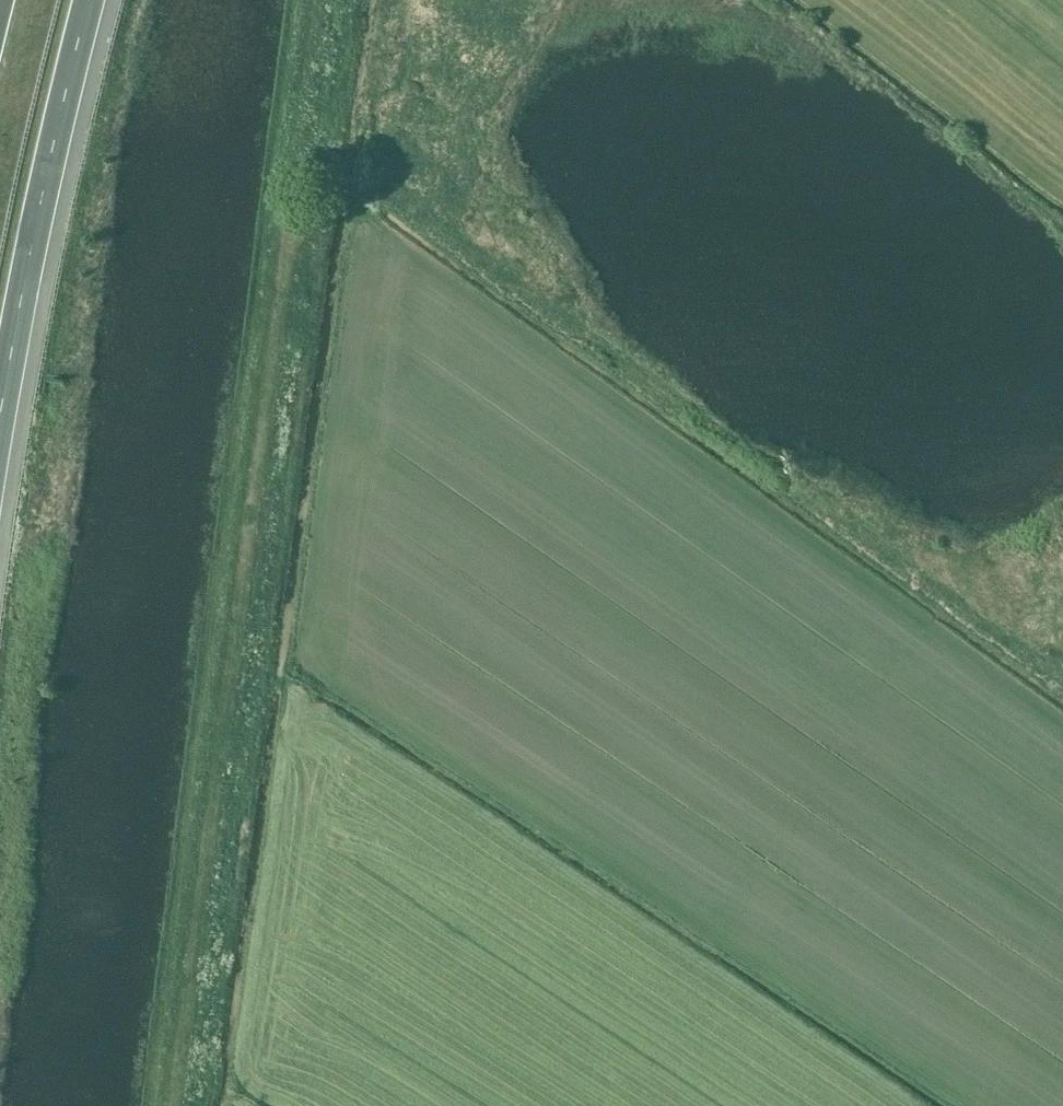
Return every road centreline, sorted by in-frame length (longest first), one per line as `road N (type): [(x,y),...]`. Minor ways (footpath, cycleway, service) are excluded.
road 1 (motorway): [(0,421),(89,0)]

